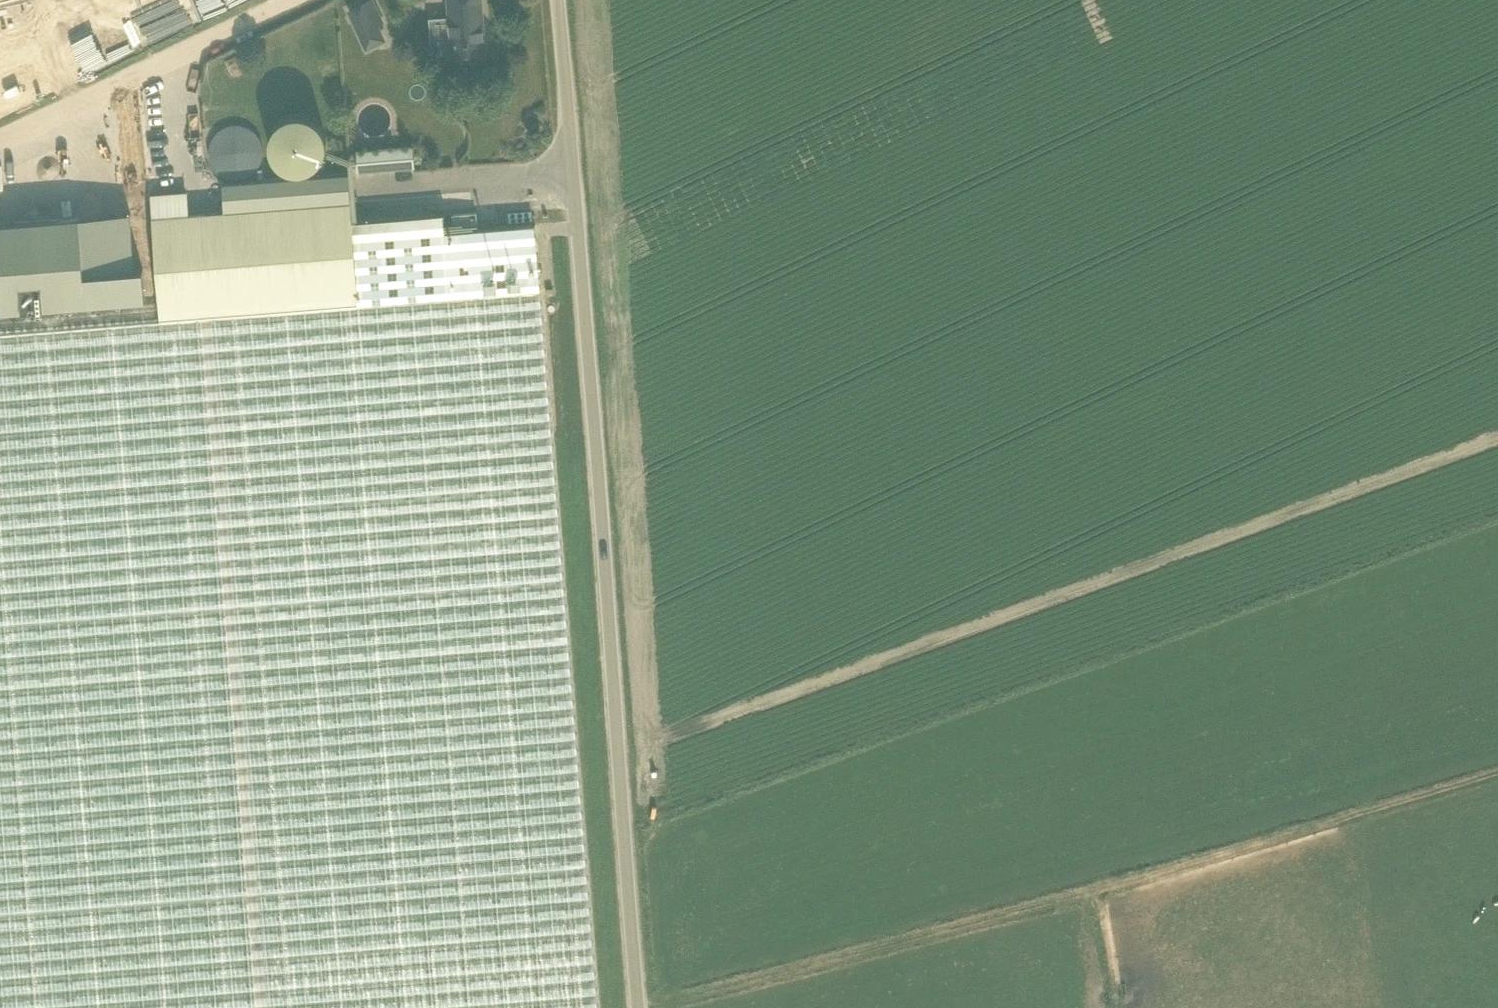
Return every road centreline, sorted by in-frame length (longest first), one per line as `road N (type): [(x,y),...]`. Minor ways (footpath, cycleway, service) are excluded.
road 1 (unclassified): [(637,1007),(558,0)]
road 2 (track): [(1497,775),(800,972),(637,1004)]
road 3 (track): [(310,0),(0,146)]

